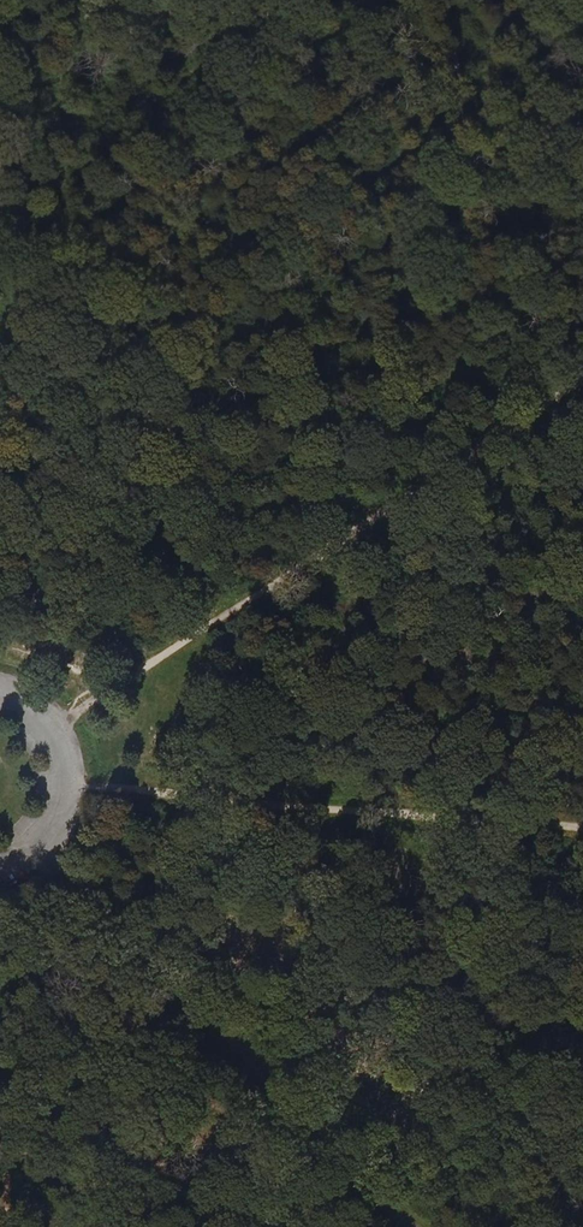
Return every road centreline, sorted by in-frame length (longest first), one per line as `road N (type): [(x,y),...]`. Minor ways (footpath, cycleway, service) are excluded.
road 1 (track): [(60,729),(582,383)]
road 2 (unclassified): [(419,1226),(44,845)]
road 3 (track): [(74,782),(582,826)]
road 4 (track): [(10,0),(0,270)]
road 5 (unclassified): [(44,845),(65,817),(71,755),(40,707),(0,689)]

